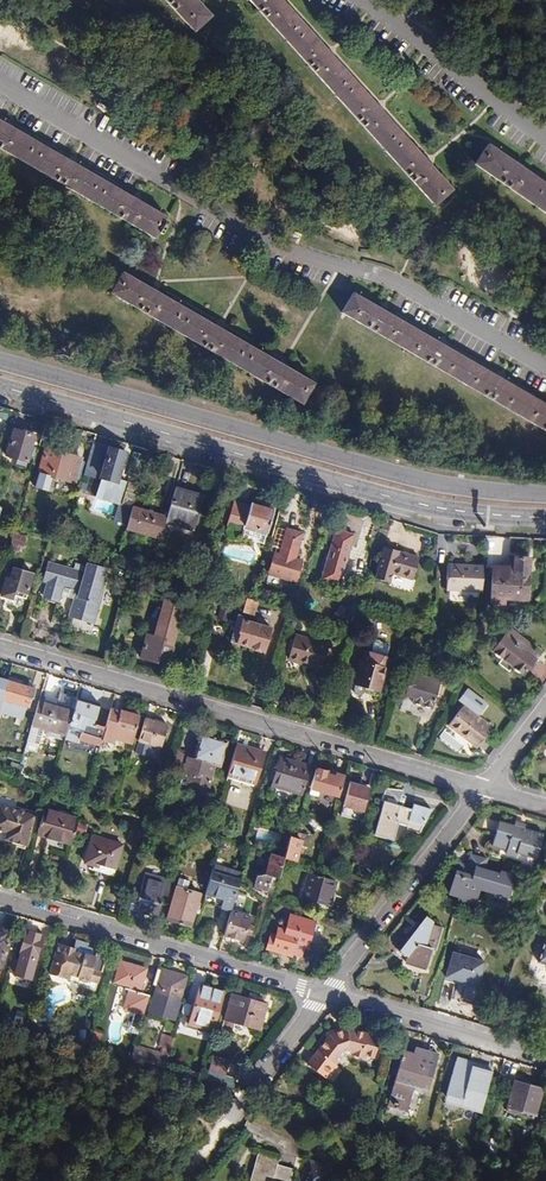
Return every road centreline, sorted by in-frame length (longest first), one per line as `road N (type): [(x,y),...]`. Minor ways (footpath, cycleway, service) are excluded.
road 1 (residential): [(0,87),(307,260),(359,264),(545,364)]
road 2 (primary): [(545,495),(429,484),(0,363)]
road 3 (primary): [(0,387),(423,507),(545,517)]
road 4 (residential): [(482,792),(0,652)]
road 5 (residential): [(325,992),(0,897)]
road 6 (residential): [(482,792),(325,992)]
road 7 (residential): [(357,0),(545,133)]
road 8 (residential): [(545,1056),(325,992)]
road 9 (residential): [(325,992),(246,1095)]

